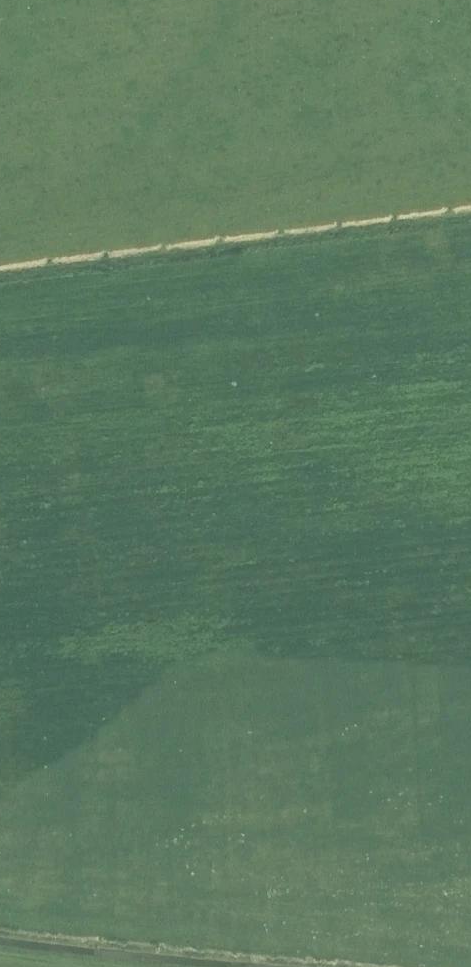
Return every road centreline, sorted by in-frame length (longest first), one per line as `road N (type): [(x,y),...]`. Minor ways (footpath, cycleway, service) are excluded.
road 1 (track): [(0,921),(375,966)]

